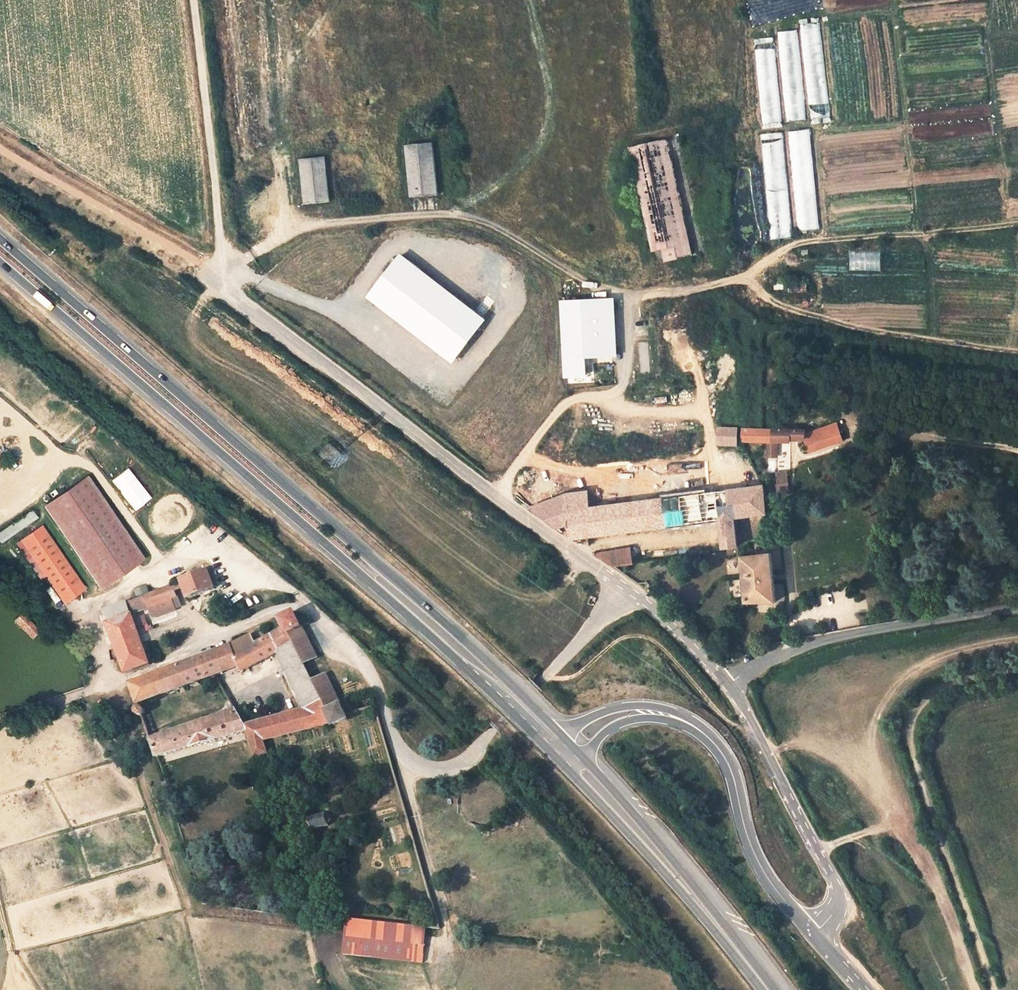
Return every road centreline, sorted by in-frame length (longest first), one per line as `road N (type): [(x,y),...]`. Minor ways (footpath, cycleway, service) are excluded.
road 1 (unclassified): [(629,590),(223,285),(195,0)]
road 2 (primary): [(565,732),(0,237)]
road 3 (primary): [(0,263),(434,632),(555,748)]
road 4 (track): [(223,285),(266,248),(317,225),(462,216),(582,277),(675,291)]
road 5 (residential): [(1017,610),(845,636),(726,685)]
road 6 (residential): [(810,930),(834,907),(831,877),(726,685)]
road 7 (primary): [(568,763),(722,924)]
road 8 (primary): [(722,924),(680,861),(586,753)]
road 9 (tertiary): [(810,930),(759,861),(733,772),(714,742)]
road 10 (unclassified): [(496,729),(629,590)]
road 11 (tertiary): [(714,742),(676,711),(646,705),(596,714),(565,732)]
road 12 (tertiary): [(586,753),(603,733),(650,718),(714,742)]
road 13 (unclassified): [(726,685),(629,590)]

